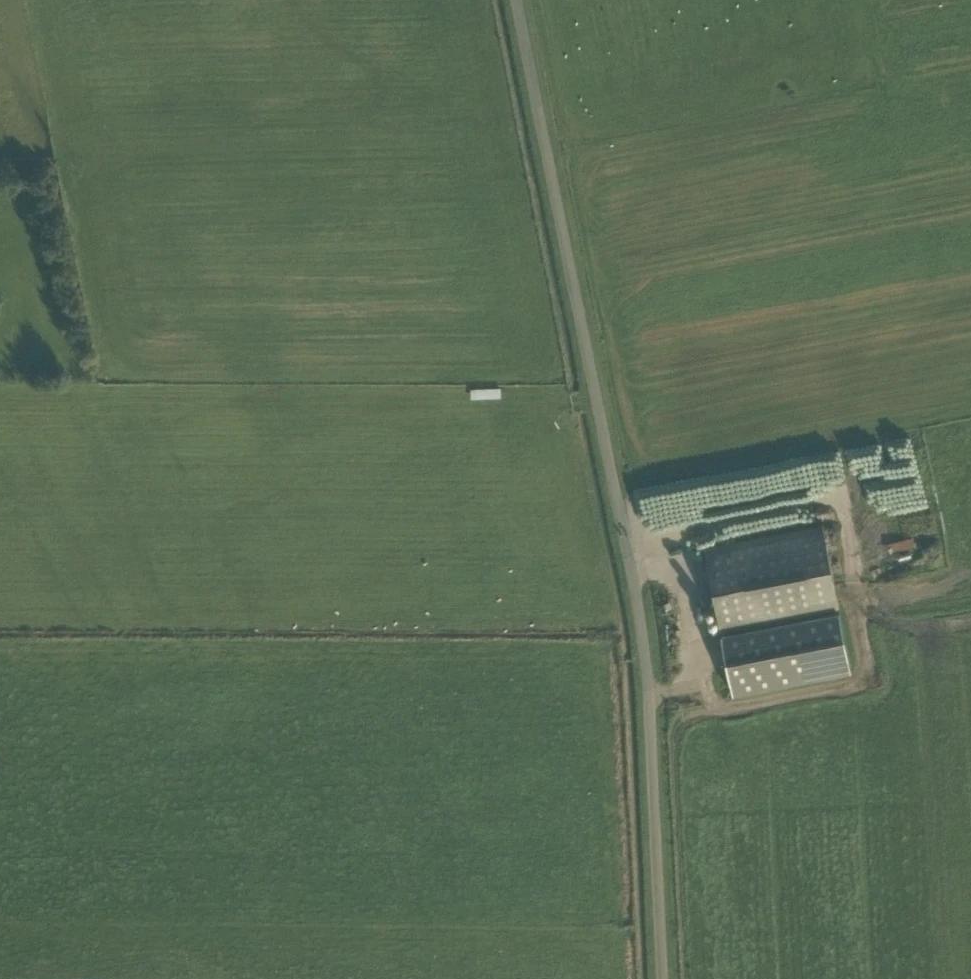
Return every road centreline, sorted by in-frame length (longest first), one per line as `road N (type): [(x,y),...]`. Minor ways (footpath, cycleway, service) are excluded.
road 1 (unclassified): [(667,978),(653,668),(631,523),(520,0)]

